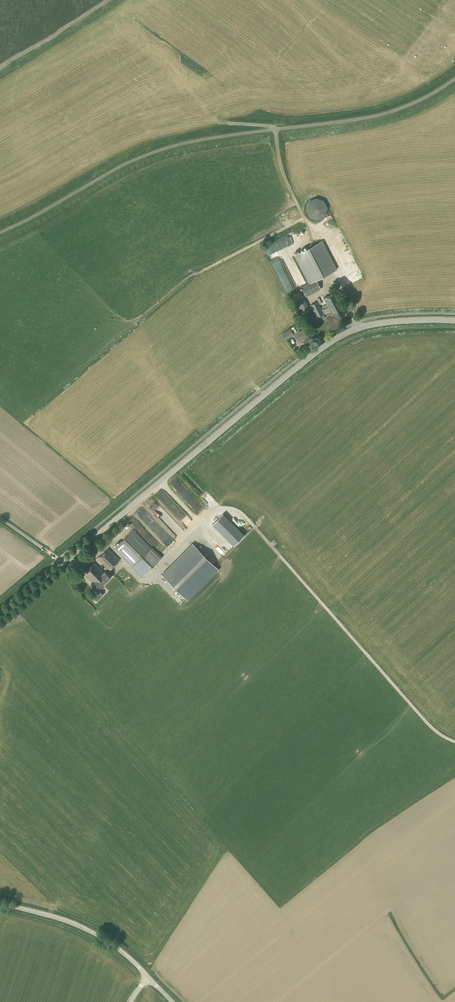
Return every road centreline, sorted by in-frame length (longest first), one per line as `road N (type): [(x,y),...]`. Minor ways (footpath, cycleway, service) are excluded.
road 1 (tertiary): [(0,617),(330,343),(376,325),(454,322)]
road 2 (unclassified): [(147,977),(95,934),(0,904)]

